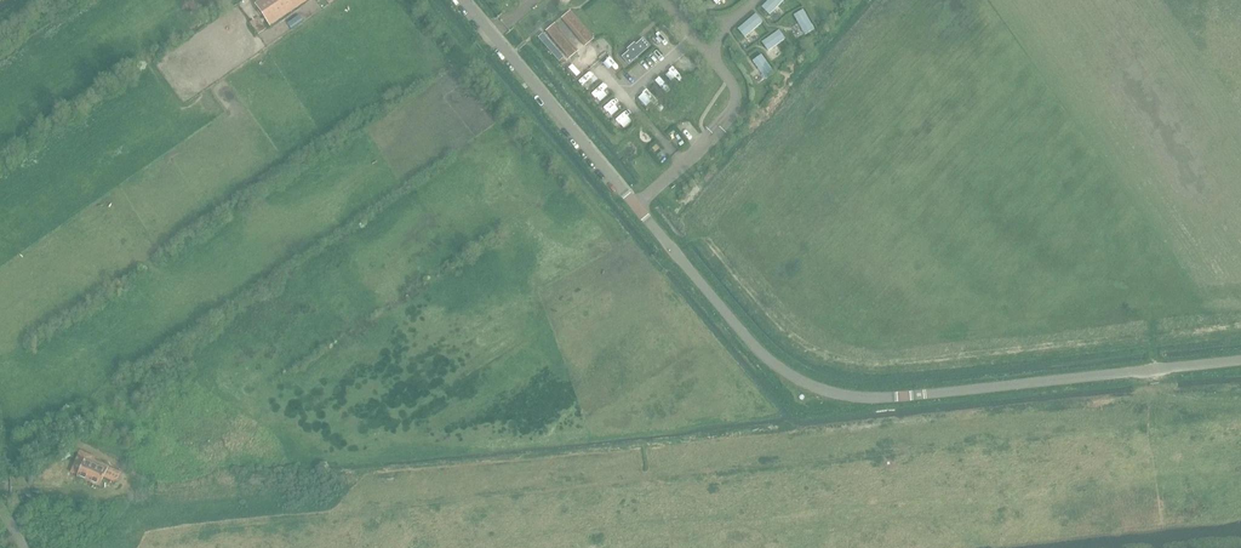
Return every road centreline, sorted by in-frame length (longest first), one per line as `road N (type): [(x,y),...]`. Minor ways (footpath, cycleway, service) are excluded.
road 1 (residential): [(918,395),(842,395),(766,359),(463,0)]
road 2 (unclassified): [(1240,359),(918,395)]

